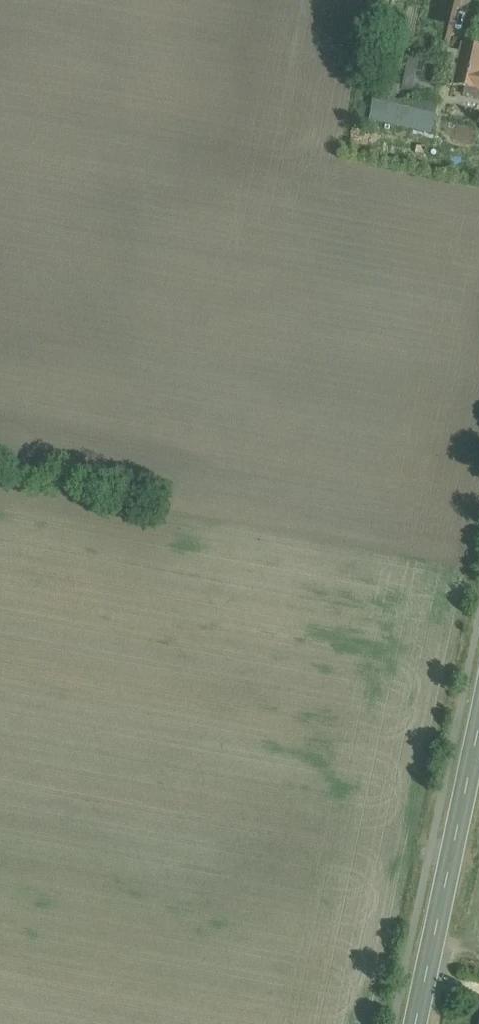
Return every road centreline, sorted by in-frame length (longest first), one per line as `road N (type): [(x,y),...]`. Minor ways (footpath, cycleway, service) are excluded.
road 1 (secondary): [(478,724),(415,1023)]

